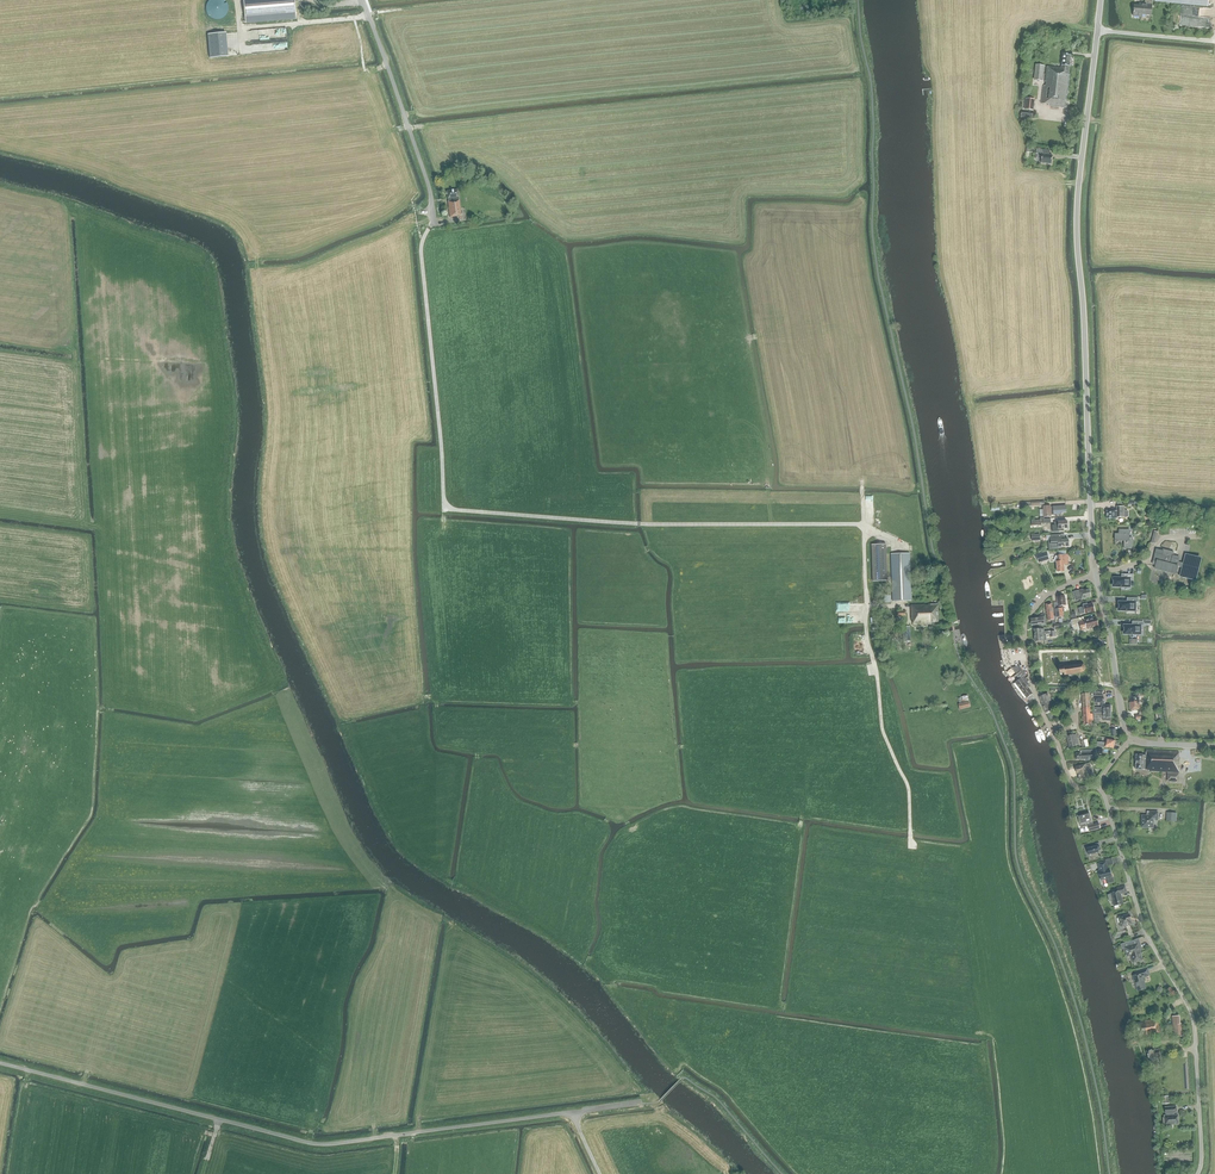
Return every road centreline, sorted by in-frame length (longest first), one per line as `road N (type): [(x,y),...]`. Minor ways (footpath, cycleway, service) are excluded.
road 1 (unclassified): [(639,1103),(323,1145),(0,1063)]
road 2 (tertiary): [(1095,576),(1077,242),(1100,0)]
road 3 (unclassified): [(1197,1173),(1192,1017),(1143,925),(1100,786)]
road 4 (residential): [(1100,786),(1078,788),(1069,779),(1031,684),(1024,629),(1044,598),(1095,576)]
road 5 (track): [(910,847),(908,788),(882,730),(866,606)]
road 6 (unclassified): [(434,222),(363,0)]
road 7 (tertiary): [(1131,739),(1095,576)]
road 8 (track): [(369,15),(239,29)]

